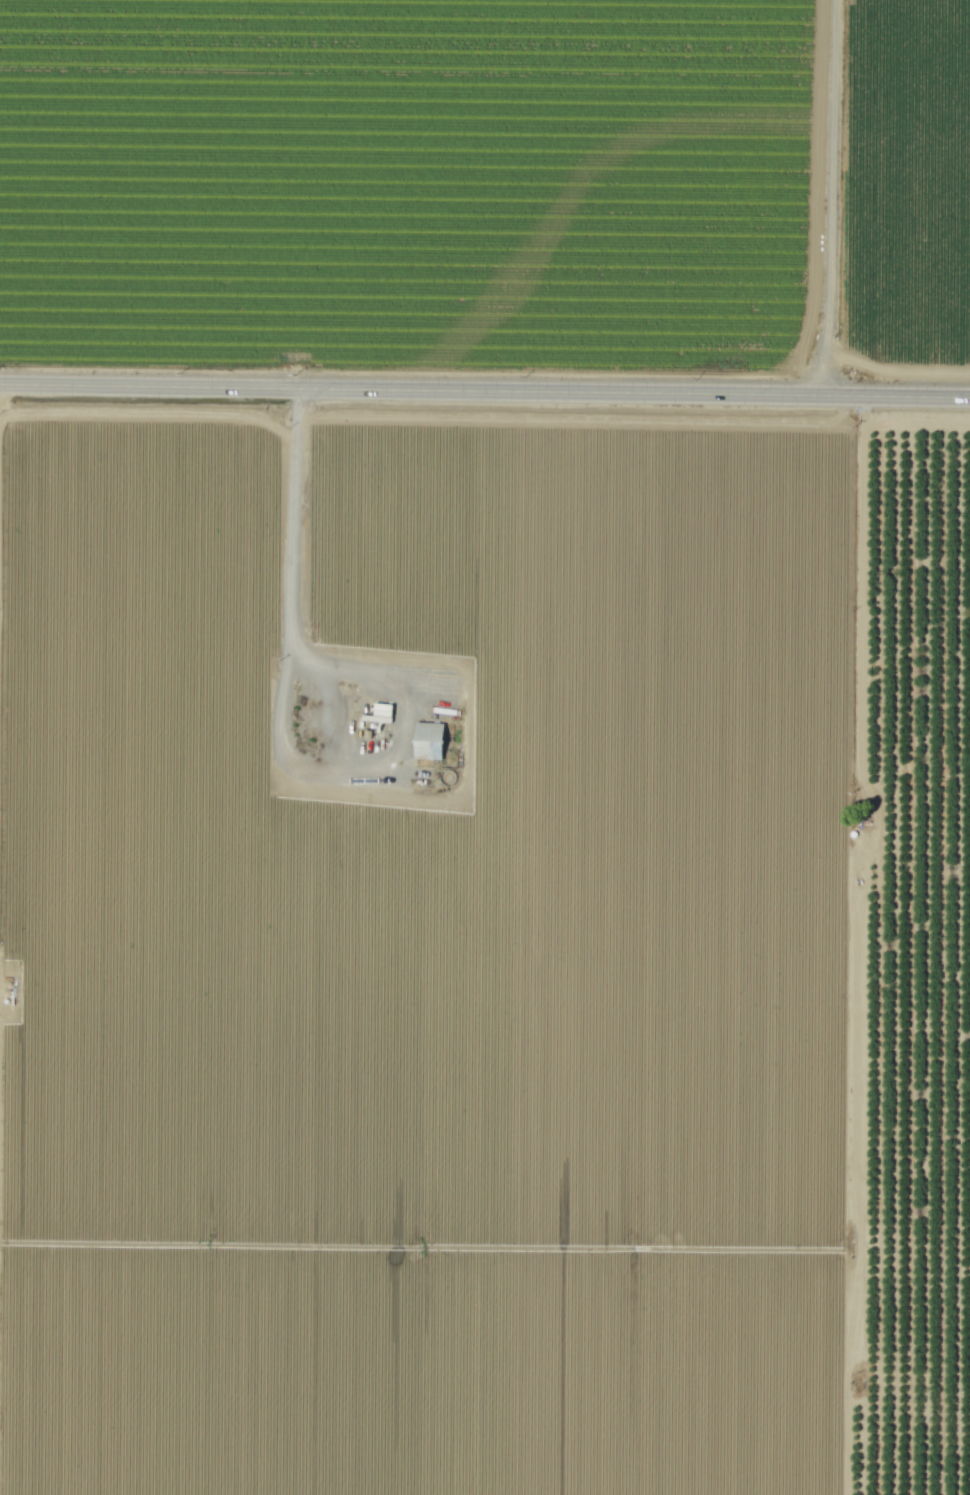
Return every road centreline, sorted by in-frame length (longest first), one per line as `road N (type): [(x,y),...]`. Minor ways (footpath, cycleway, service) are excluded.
road 1 (tertiary): [(0,385),(969,397)]

